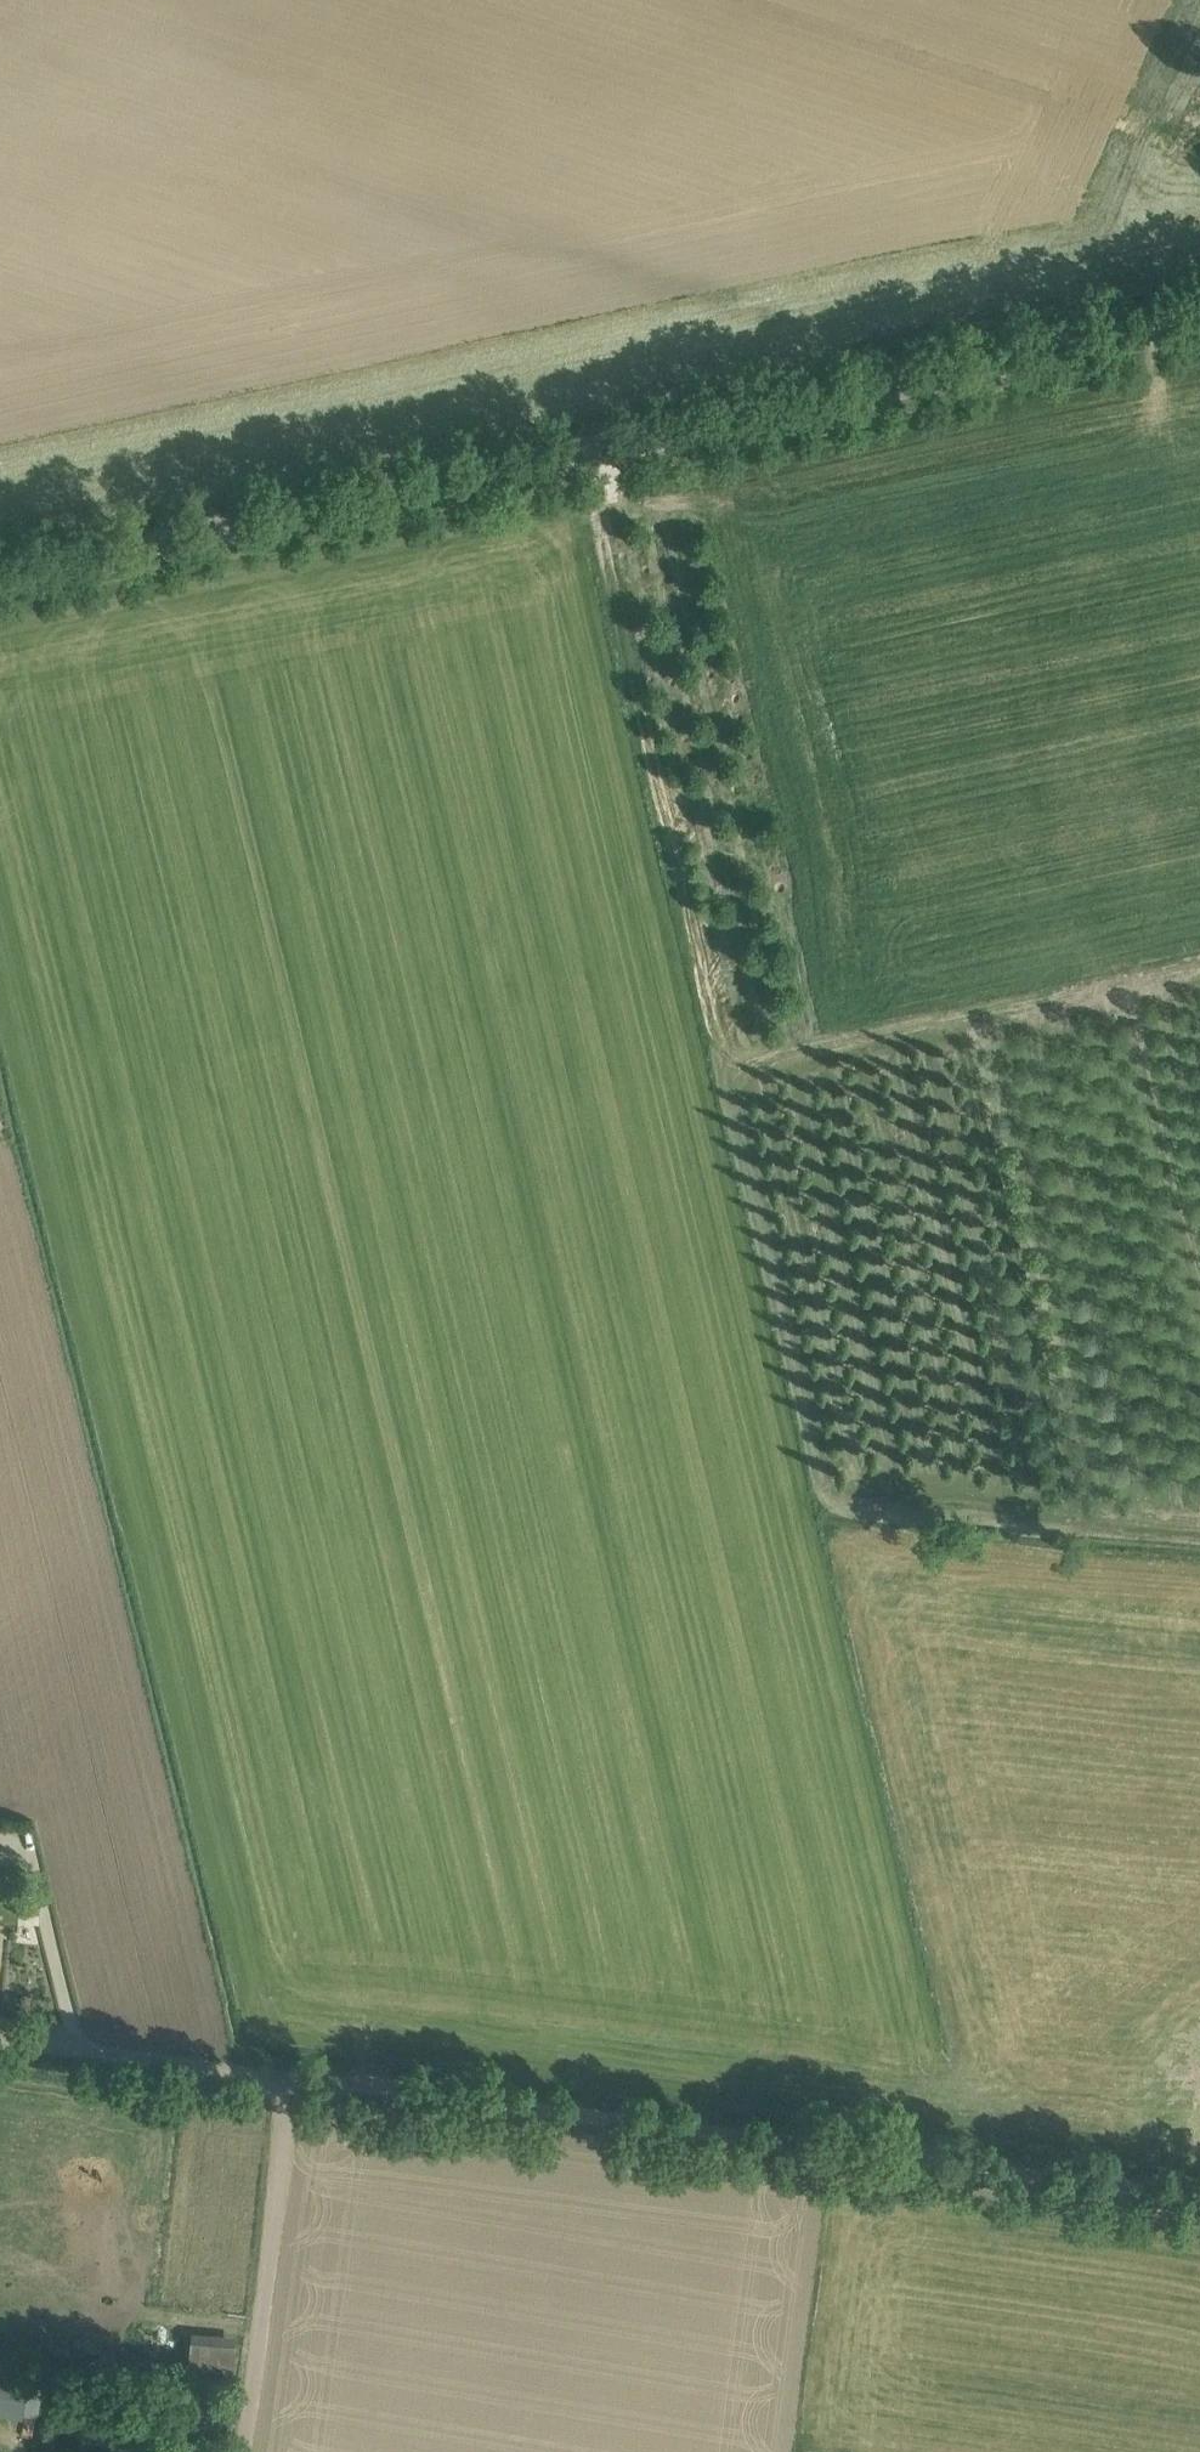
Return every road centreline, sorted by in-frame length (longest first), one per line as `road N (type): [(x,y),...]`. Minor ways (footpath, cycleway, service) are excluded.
road 1 (unclassified): [(0,565),(1199,317)]
road 2 (track): [(295,2093),(1199,2201)]
road 3 (unclassified): [(248,2451),(295,2093),(0,2047)]

